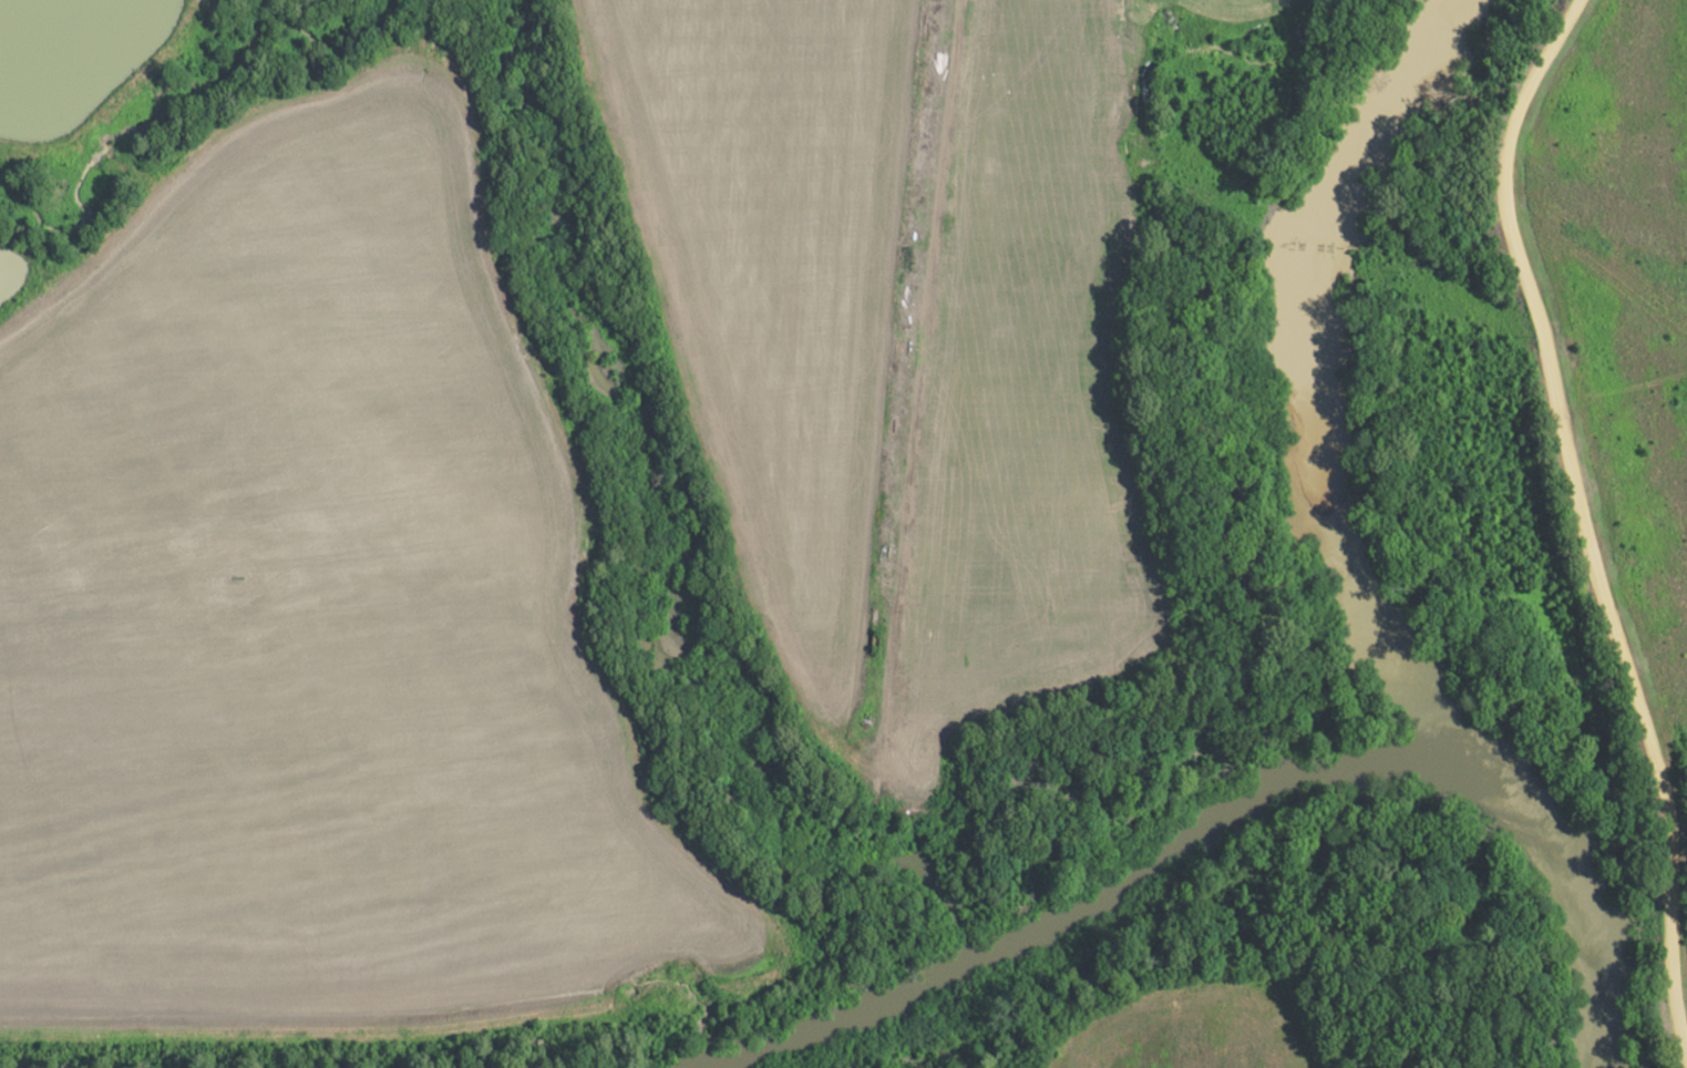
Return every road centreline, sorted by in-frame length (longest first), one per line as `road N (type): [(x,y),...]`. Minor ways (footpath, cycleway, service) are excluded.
road 1 (residential): [(1683,1067),(1677,856),(1570,492),(1532,296),(1504,237),(1503,150),(1530,78),(1574,0)]

